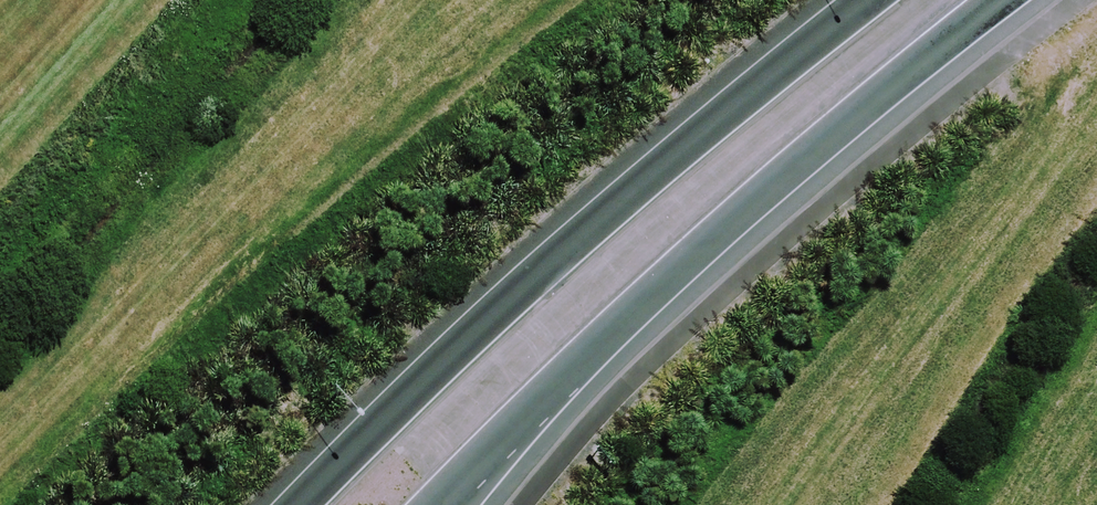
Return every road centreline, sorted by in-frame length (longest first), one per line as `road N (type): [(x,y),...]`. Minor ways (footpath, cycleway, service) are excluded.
road 1 (tertiary): [(297,504),(456,352),(748,93),(866,0)]
road 2 (tertiary): [(1002,0),(669,280),(462,504)]

